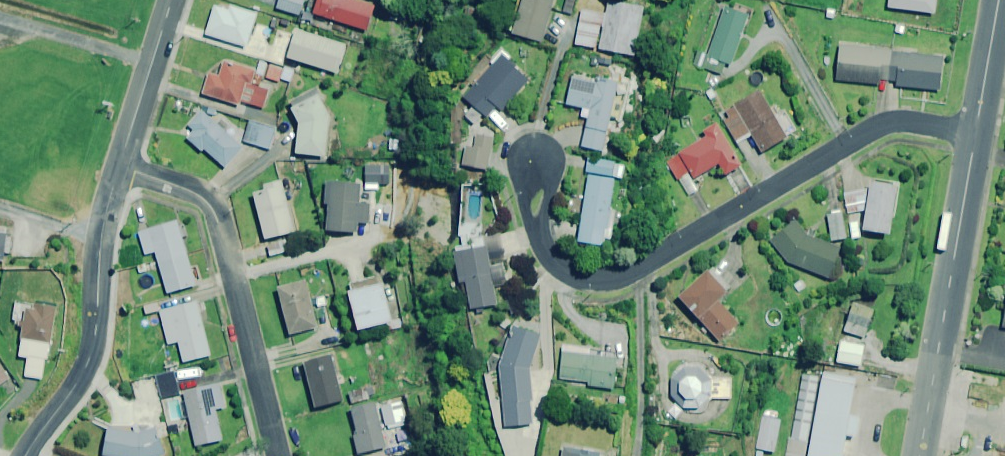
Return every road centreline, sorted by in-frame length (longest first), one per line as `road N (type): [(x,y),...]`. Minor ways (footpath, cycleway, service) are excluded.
road 1 (residential): [(527,159),(534,240),(549,265),(594,279),(639,270),(883,124),(975,133)]
road 2 (residential): [(280,455),(216,217),(185,189),(120,167)]
road 3 (residential): [(919,455),(975,133)]
road 4 (residential): [(120,167),(104,216),(88,360),(26,455)]
road 5 (residential): [(172,0),(120,167)]
road 6 (residential): [(975,133),(999,0)]

